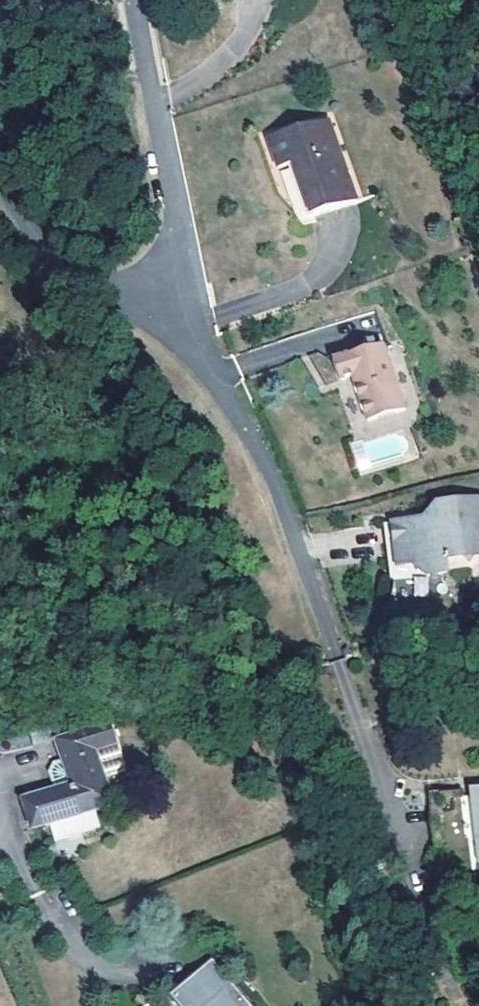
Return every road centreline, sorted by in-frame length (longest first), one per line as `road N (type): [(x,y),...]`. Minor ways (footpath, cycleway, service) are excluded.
road 1 (residential): [(0,172),(59,261),(184,346),(212,377),(280,499),(336,660)]

